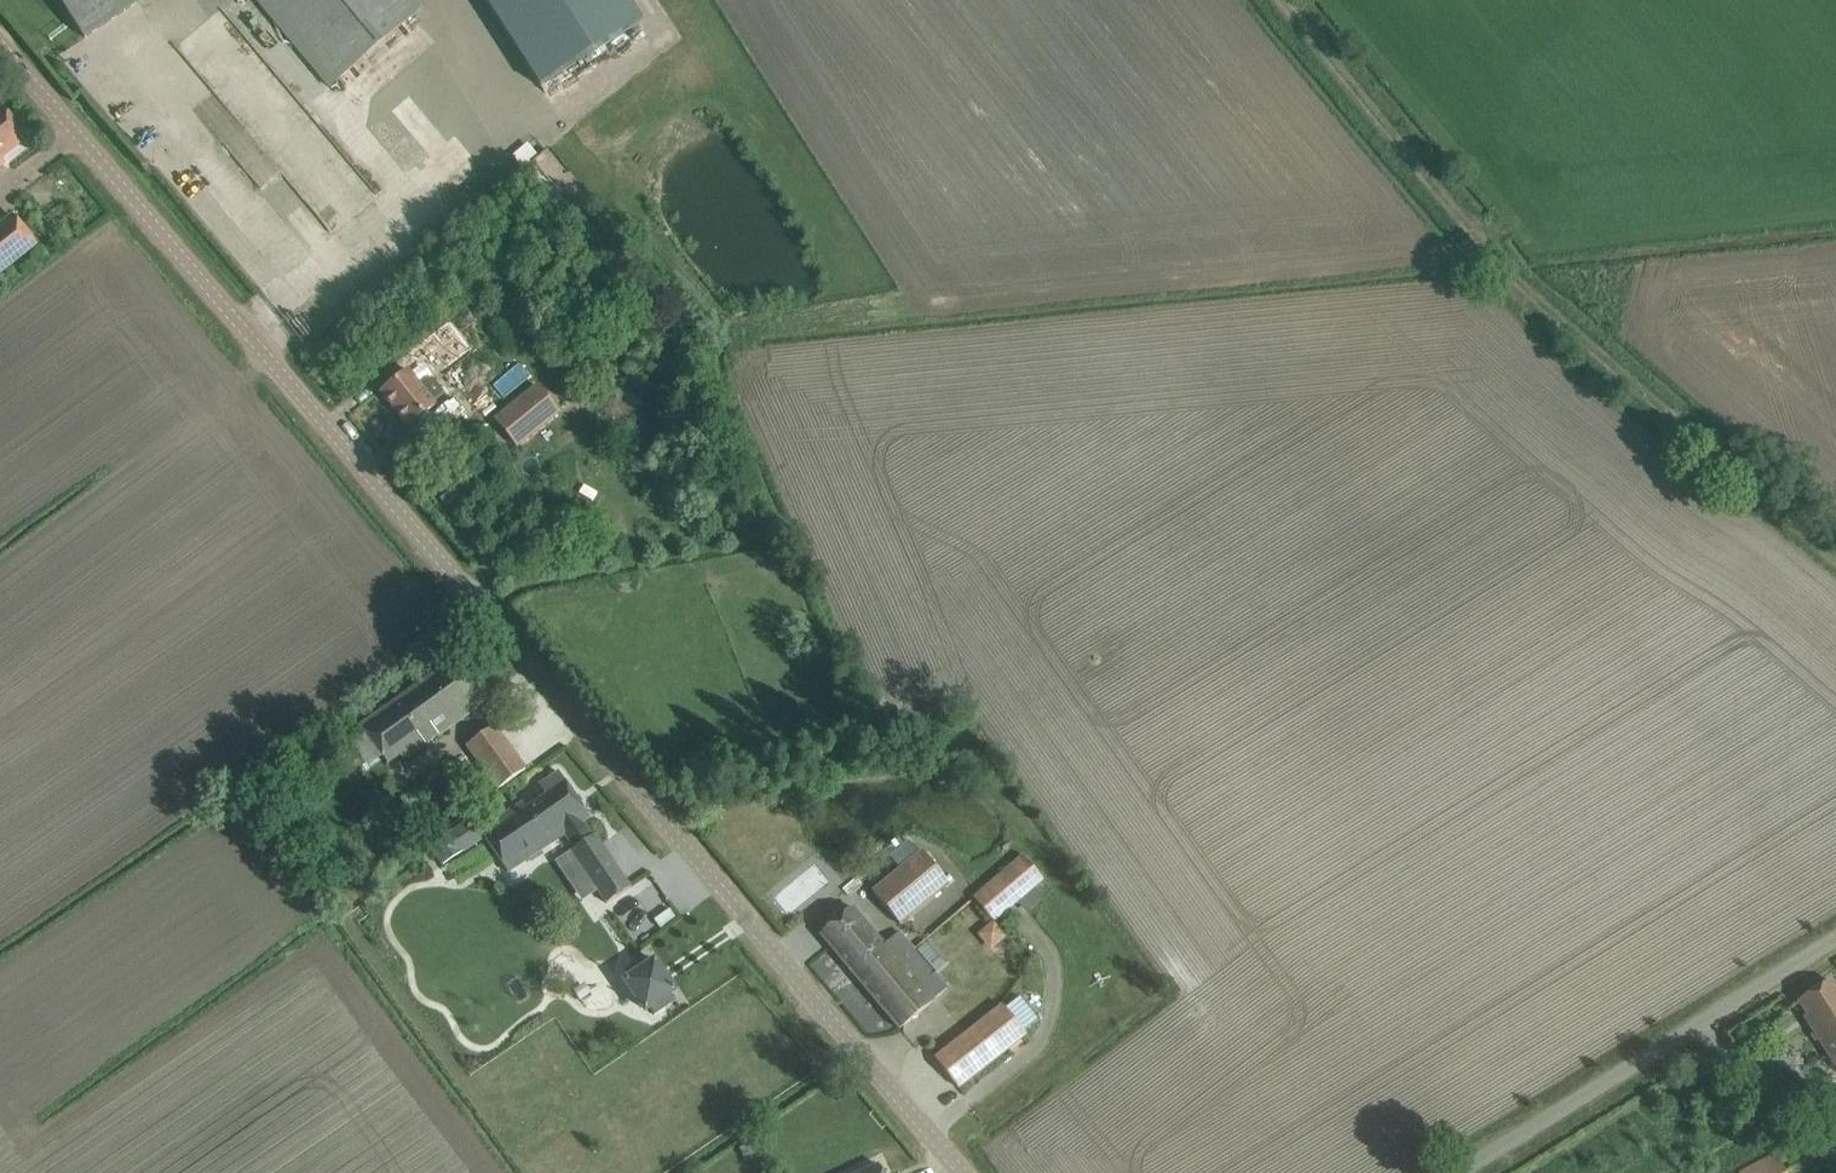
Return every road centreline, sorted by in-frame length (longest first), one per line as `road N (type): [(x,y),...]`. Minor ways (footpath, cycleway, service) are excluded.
road 1 (unclassified): [(965,1172),(0,32)]
road 2 (track): [(1280,0),(1503,267),(1835,556)]
road 3 (unclassified): [(1462,1172),(1835,939)]

